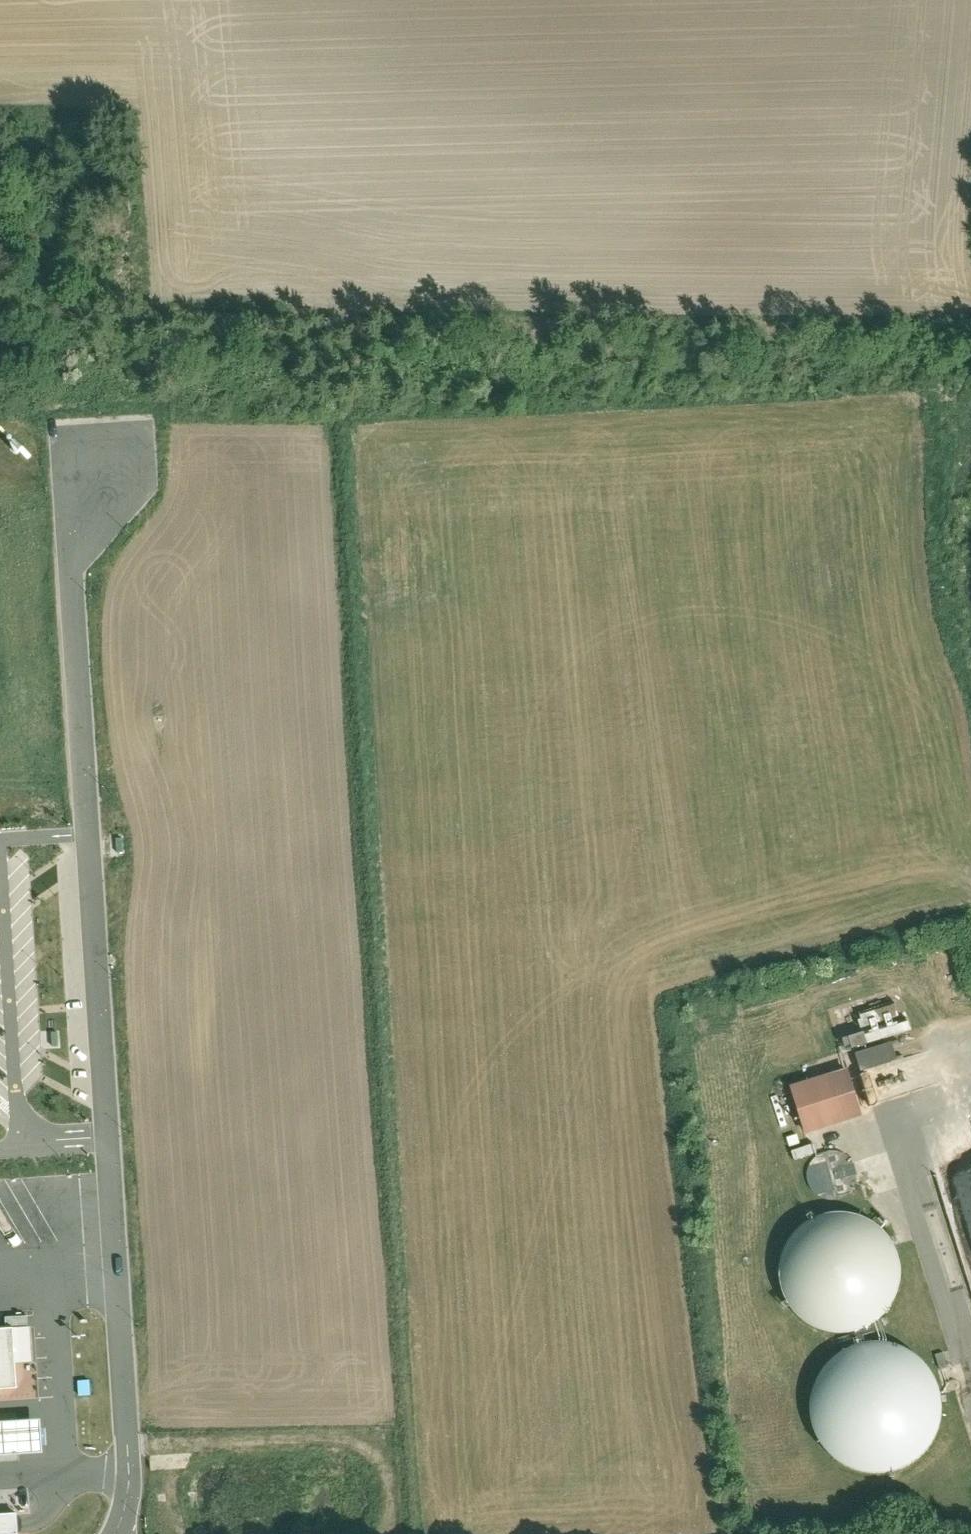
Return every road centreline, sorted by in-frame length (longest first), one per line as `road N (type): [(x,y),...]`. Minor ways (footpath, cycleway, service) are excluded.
road 1 (unclassified): [(114,1533),(124,1509),(124,1436),(67,551),(102,476)]

